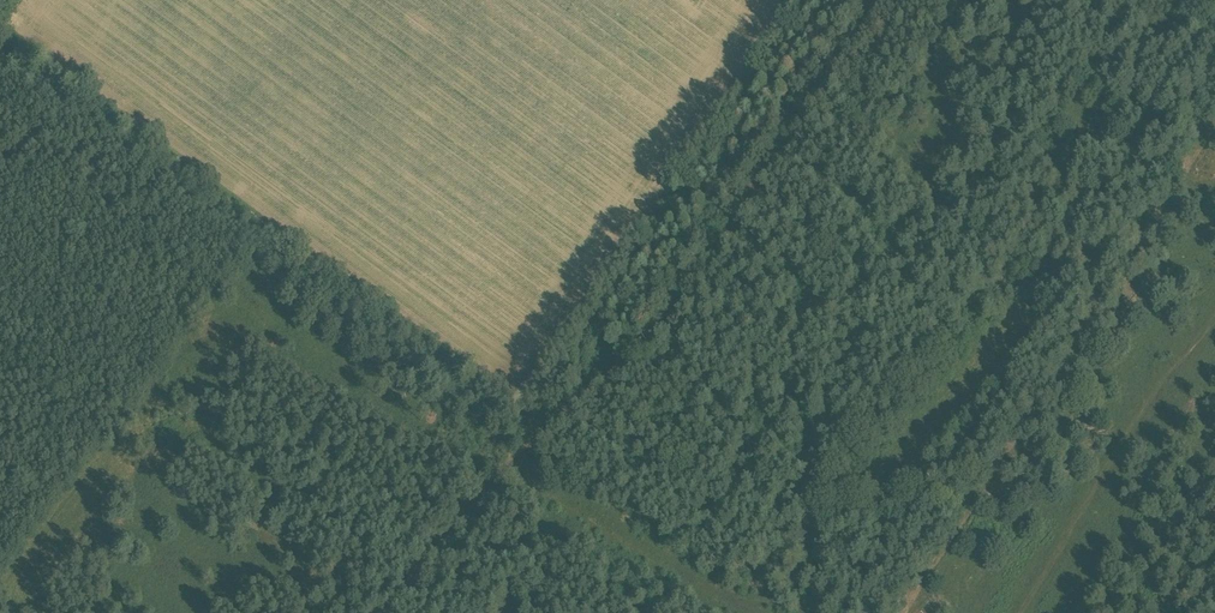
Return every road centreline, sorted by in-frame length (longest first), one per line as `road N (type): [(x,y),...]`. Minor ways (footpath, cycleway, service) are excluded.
road 1 (track): [(388,612),(484,490),(658,328),(879,0)]

